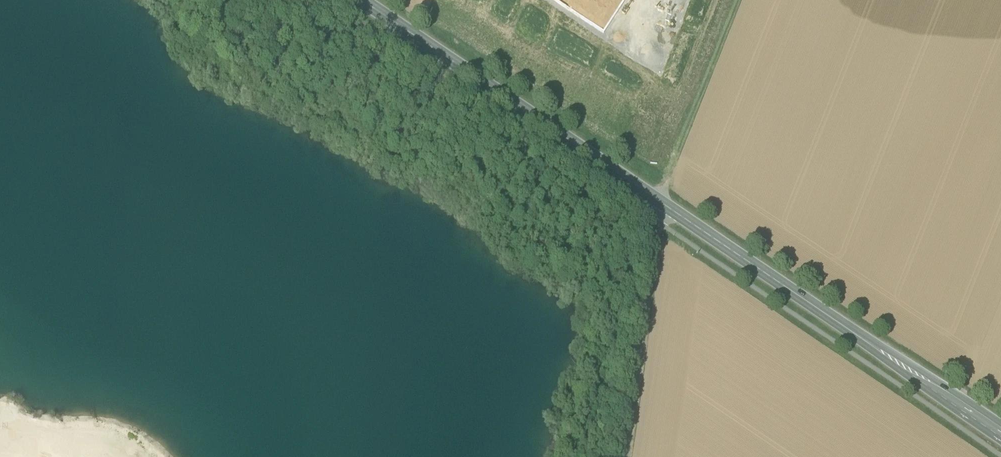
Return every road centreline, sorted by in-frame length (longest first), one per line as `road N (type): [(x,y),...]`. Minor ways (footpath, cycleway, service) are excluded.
road 1 (primary): [(661,202),(1000,435)]
road 2 (primary): [(361,0),(661,202)]
road 3 (unclassified): [(622,456),(661,202)]

